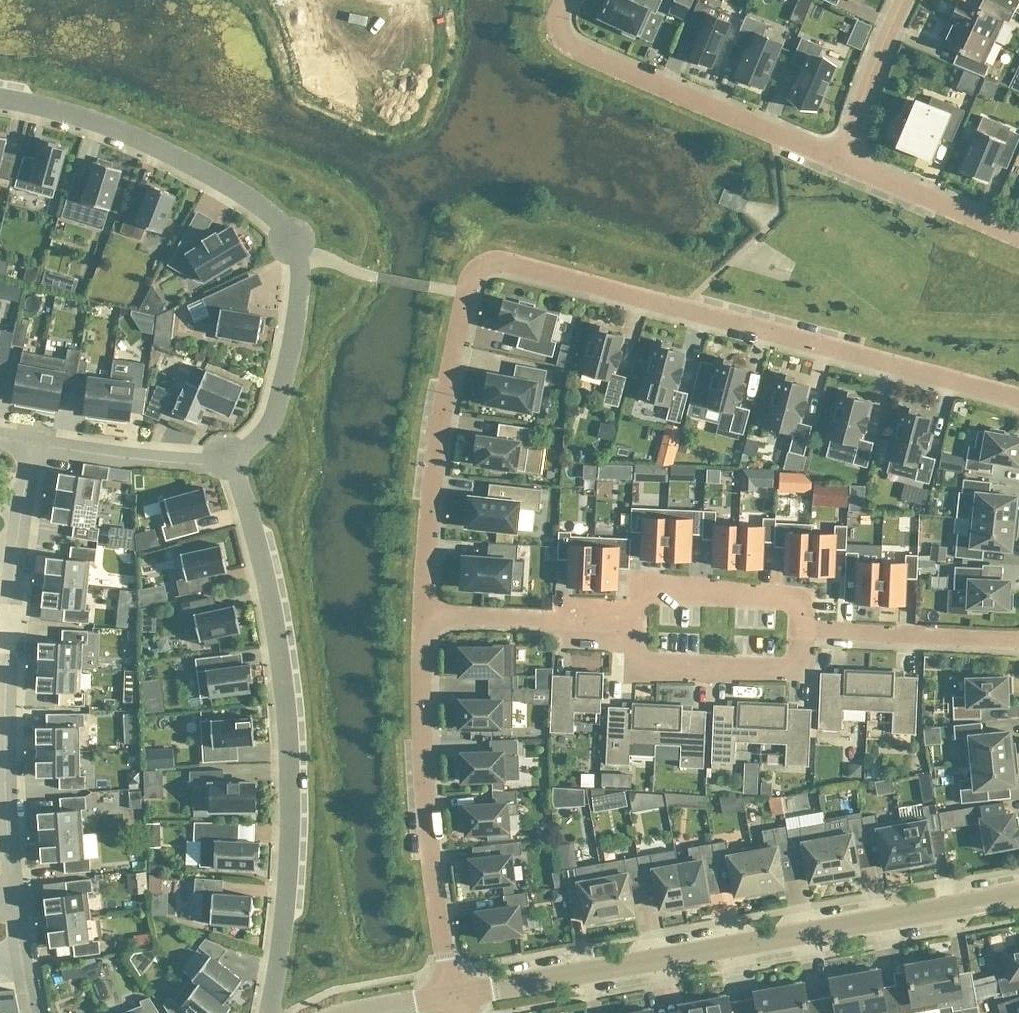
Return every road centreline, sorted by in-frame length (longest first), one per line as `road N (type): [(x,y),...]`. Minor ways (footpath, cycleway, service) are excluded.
road 1 (residential): [(1018,404),(519,270),(480,272),(457,307),(444,371),(422,532),(420,619)]
road 2 (unclassified): [(451,998),(1018,900)]
road 3 (residential): [(0,101),(78,118),(147,146),(251,204),(288,239),(298,280),(296,322),(274,418),(229,459)]
road 4 (residential): [(267,1012),(282,911),(288,731),(265,594),(229,459)]
road 5 (residential): [(34,445),(6,656),(11,906)]
road 6 (residential): [(420,619),(421,793),(451,998)]
road 7 (residential): [(839,163),(599,63),(565,31),(570,0)]
road 8 (residential): [(637,628),(636,673),(798,678),(799,635)]
road 9 (residential): [(799,635),(800,595),(638,590),(637,628)]
road 10 (residential): [(799,635),(1018,644)]
road 11 (residential): [(420,619),(637,628)]
road 12 (residential): [(229,459),(192,466),(34,445)]
road 13 (residential): [(1018,239),(839,163)]
road 14 (residential): [(839,163),(905,0)]

